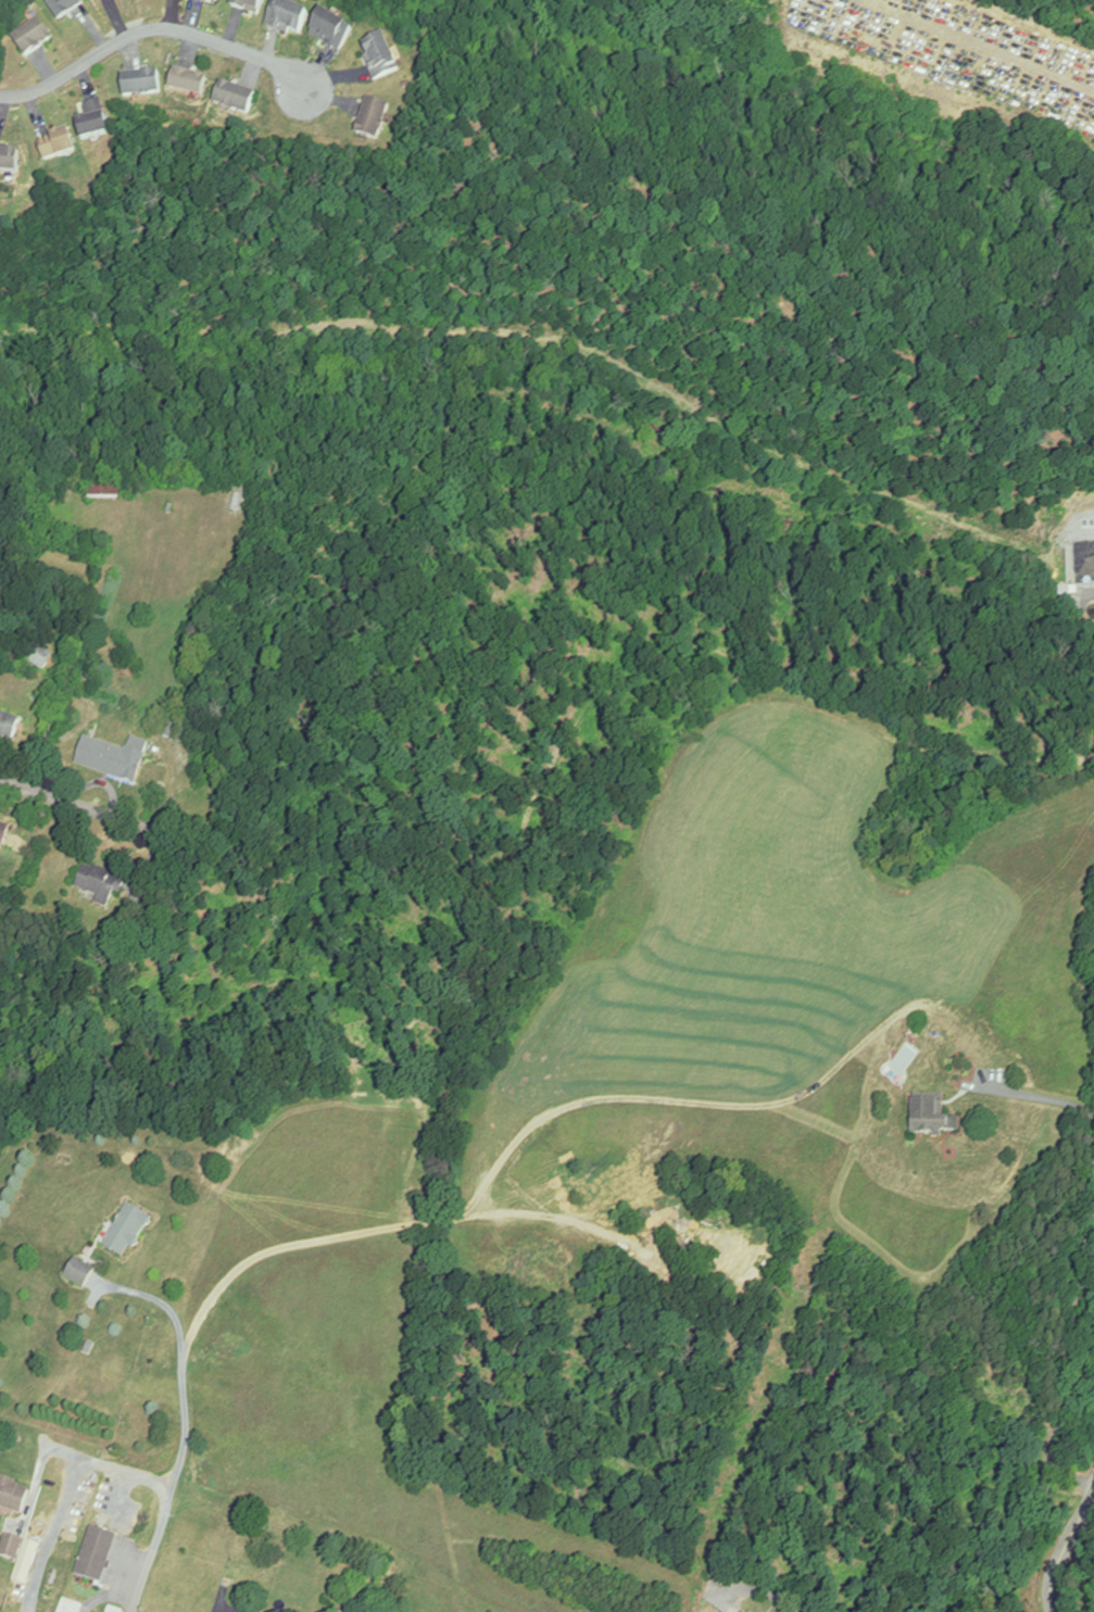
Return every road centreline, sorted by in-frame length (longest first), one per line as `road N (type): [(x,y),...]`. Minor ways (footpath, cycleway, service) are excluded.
road 1 (residential): [(137,1611),(186,1448),(186,1364),(175,1312),(117,1287)]
road 2 (residential): [(0,96),(34,92),(127,37),(156,29),(275,63),(305,89)]
road 3 (residential): [(148,820),(0,777)]
road 4 (tertiary): [(1057,1611),(1054,1589),(1093,1498)]

